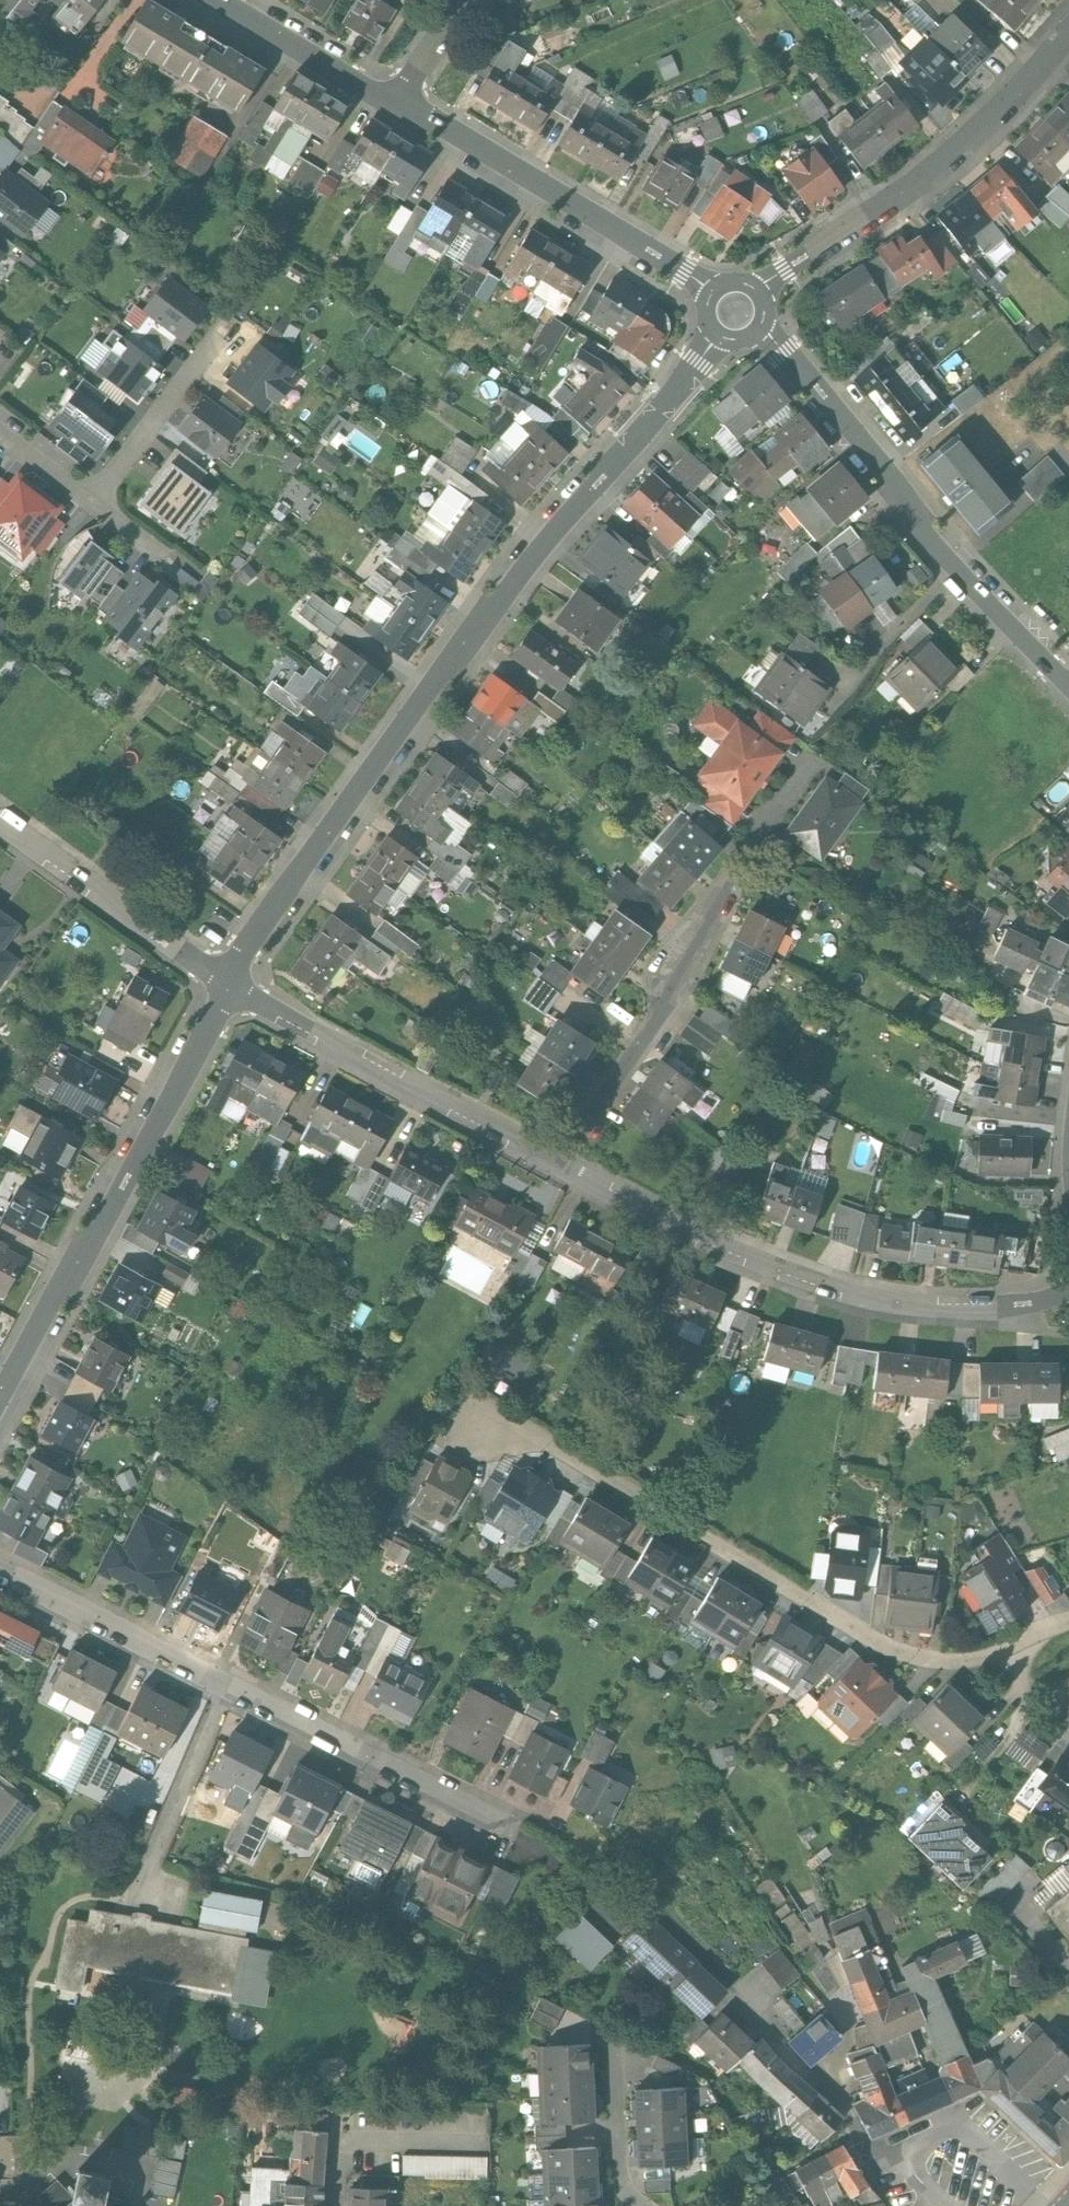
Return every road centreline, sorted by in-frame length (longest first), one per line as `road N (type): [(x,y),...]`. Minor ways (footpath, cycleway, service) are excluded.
road 1 (residential): [(232,976),(477,628),(737,314)]
road 2 (residential): [(1068,1625),(962,1663),(897,1649),(569,1450),(541,1437),(484,1430)]
road 3 (residential): [(0,1573),(516,1831)]
road 4 (residential): [(560,1158),(638,1201),(799,1269),(1029,1306),(1068,1292)]
road 5 (residential): [(1068,683),(956,570),(779,351),(737,314)]
road 6 (residential): [(232,976),(0,1406)]
road 7 (residential): [(560,1158),(664,1009),(794,781)]
road 8 (residential): [(737,314),(985,120),(1068,39)]
road 9 (residential): [(737,314),(404,101)]
road 10 (residential): [(232,976),(560,1158)]
road 11 (residential): [(0,810),(232,976)]
road 12 (residential): [(96,500),(226,323)]
road 13 (residential): [(404,101),(232,0)]
road 14 (residential): [(635,2205),(625,2192),(616,2054)]
road 15 (residential): [(0,425),(96,500)]

